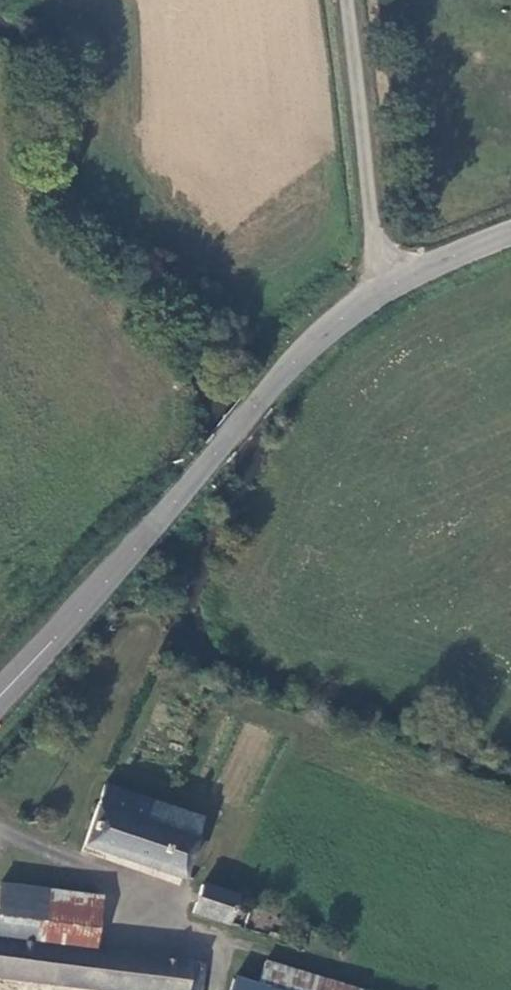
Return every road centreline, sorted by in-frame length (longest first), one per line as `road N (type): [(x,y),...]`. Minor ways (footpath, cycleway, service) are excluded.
road 1 (tertiary): [(0,692),(263,398),(384,293)]
road 2 (unclassified): [(384,293),(347,0)]
road 3 (tertiary): [(384,293),(510,237)]

